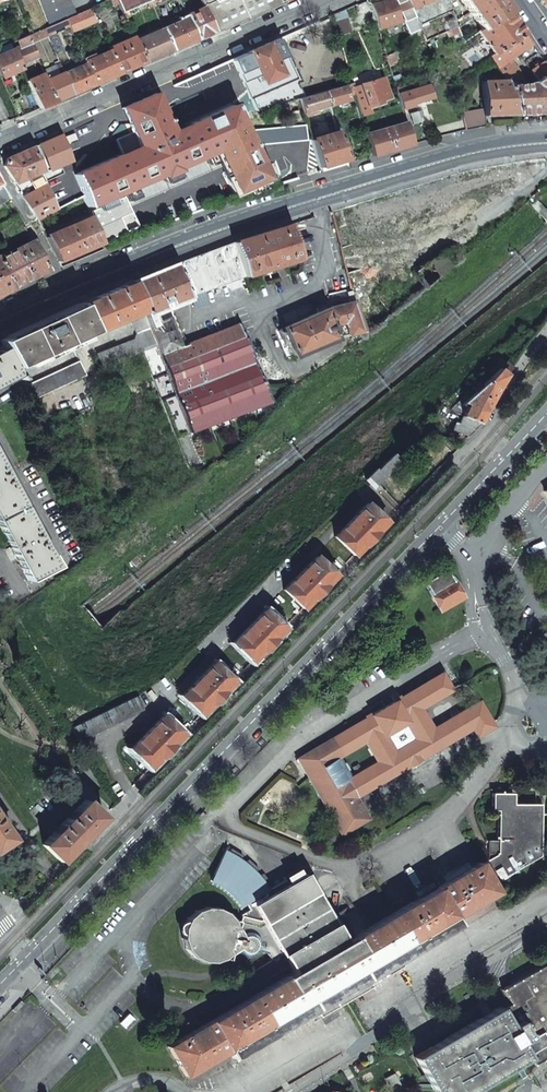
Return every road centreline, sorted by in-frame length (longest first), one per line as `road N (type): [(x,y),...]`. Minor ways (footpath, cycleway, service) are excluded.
road 1 (secondary): [(27,956),(546,413)]
road 2 (secondary): [(546,138),(475,147),(205,230),(0,316)]
road 3 (residential): [(0,141),(324,0)]
road 4 (residential): [(0,563),(32,589),(68,564),(0,437)]

